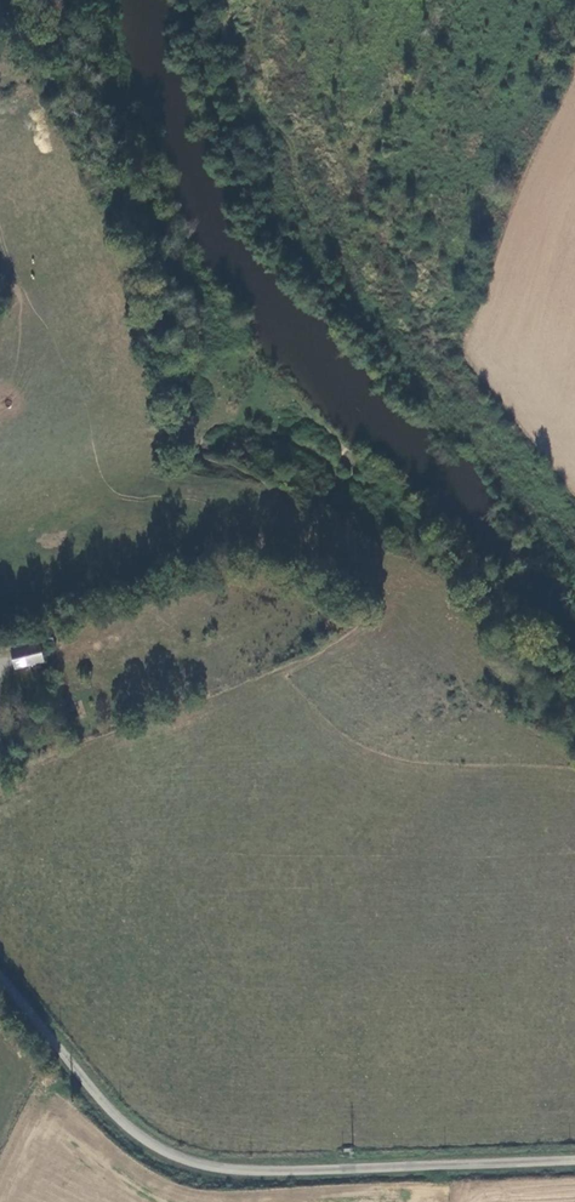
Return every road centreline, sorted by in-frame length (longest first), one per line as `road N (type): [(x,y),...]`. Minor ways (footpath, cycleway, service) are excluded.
road 1 (unclassified): [(574,1162),(234,1177),(179,1167),(135,1140),(85,1090),(0,978)]

